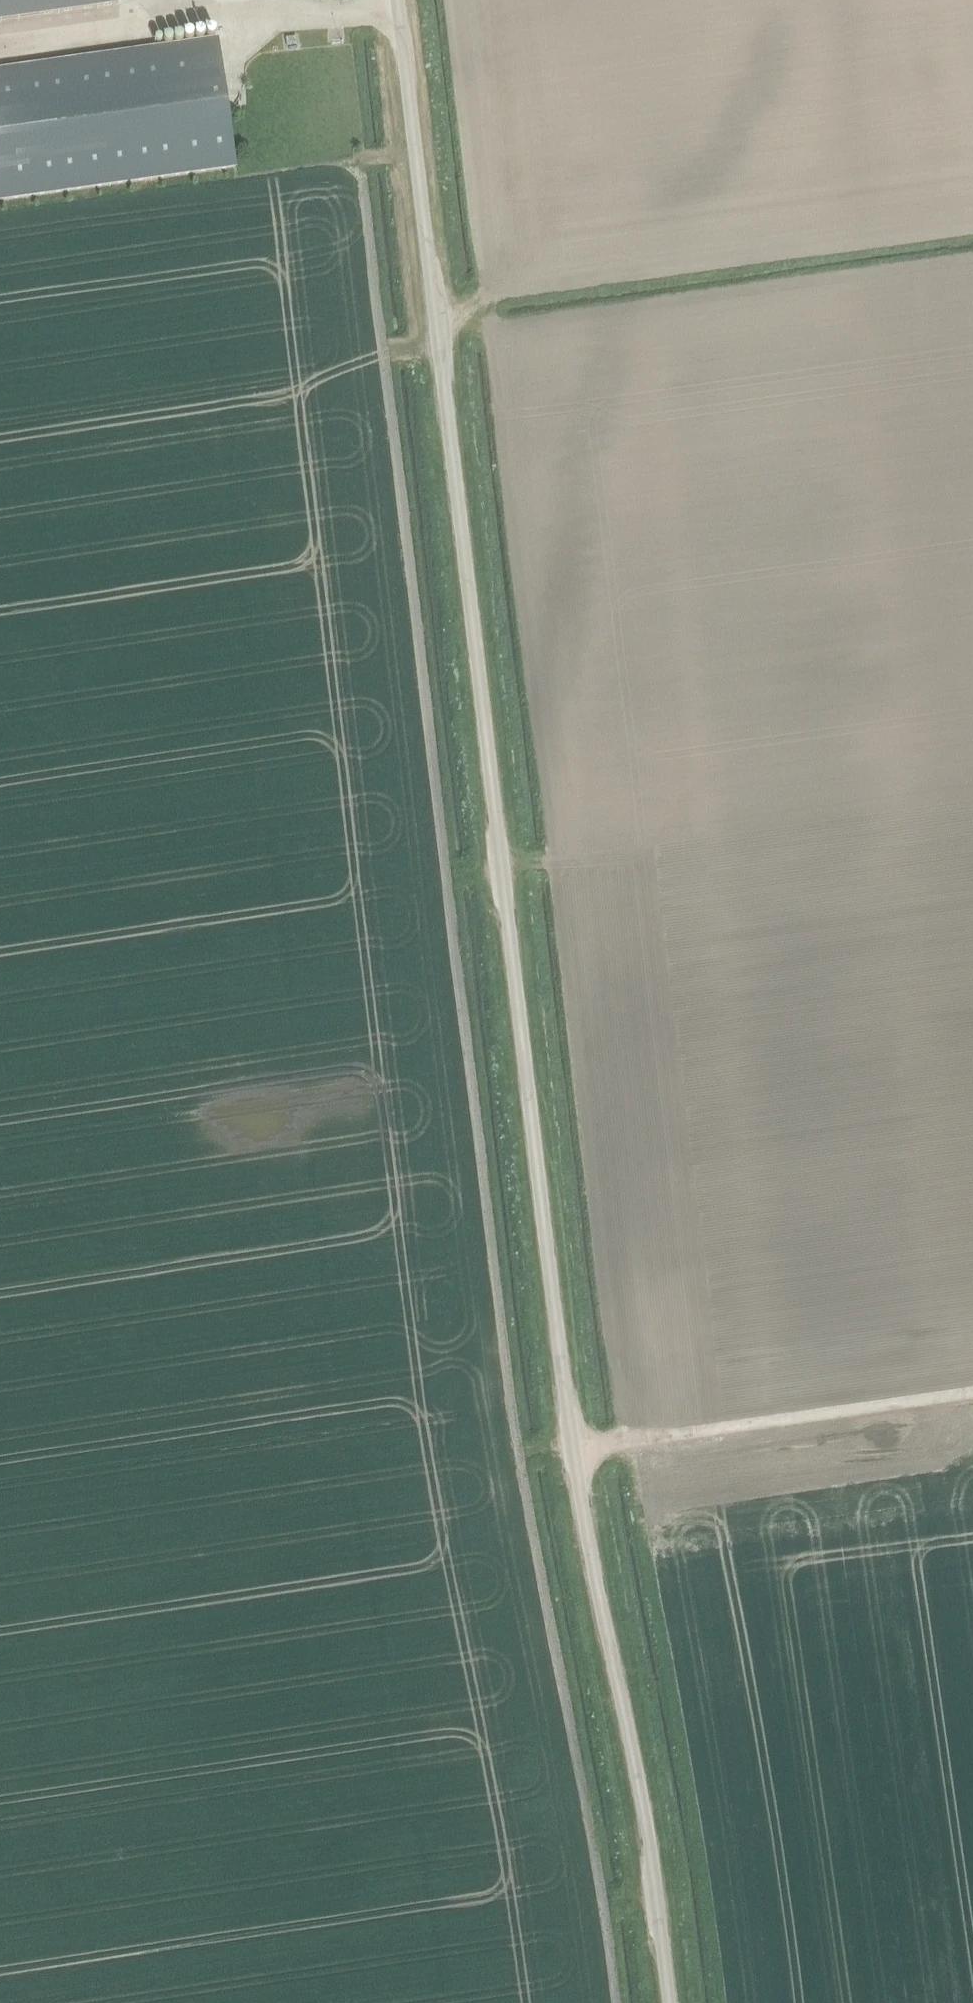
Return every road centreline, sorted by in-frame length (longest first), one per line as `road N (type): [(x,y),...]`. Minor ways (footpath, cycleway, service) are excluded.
road 1 (unclassified): [(666,2002),(653,1896),(570,1450),(394,0)]

